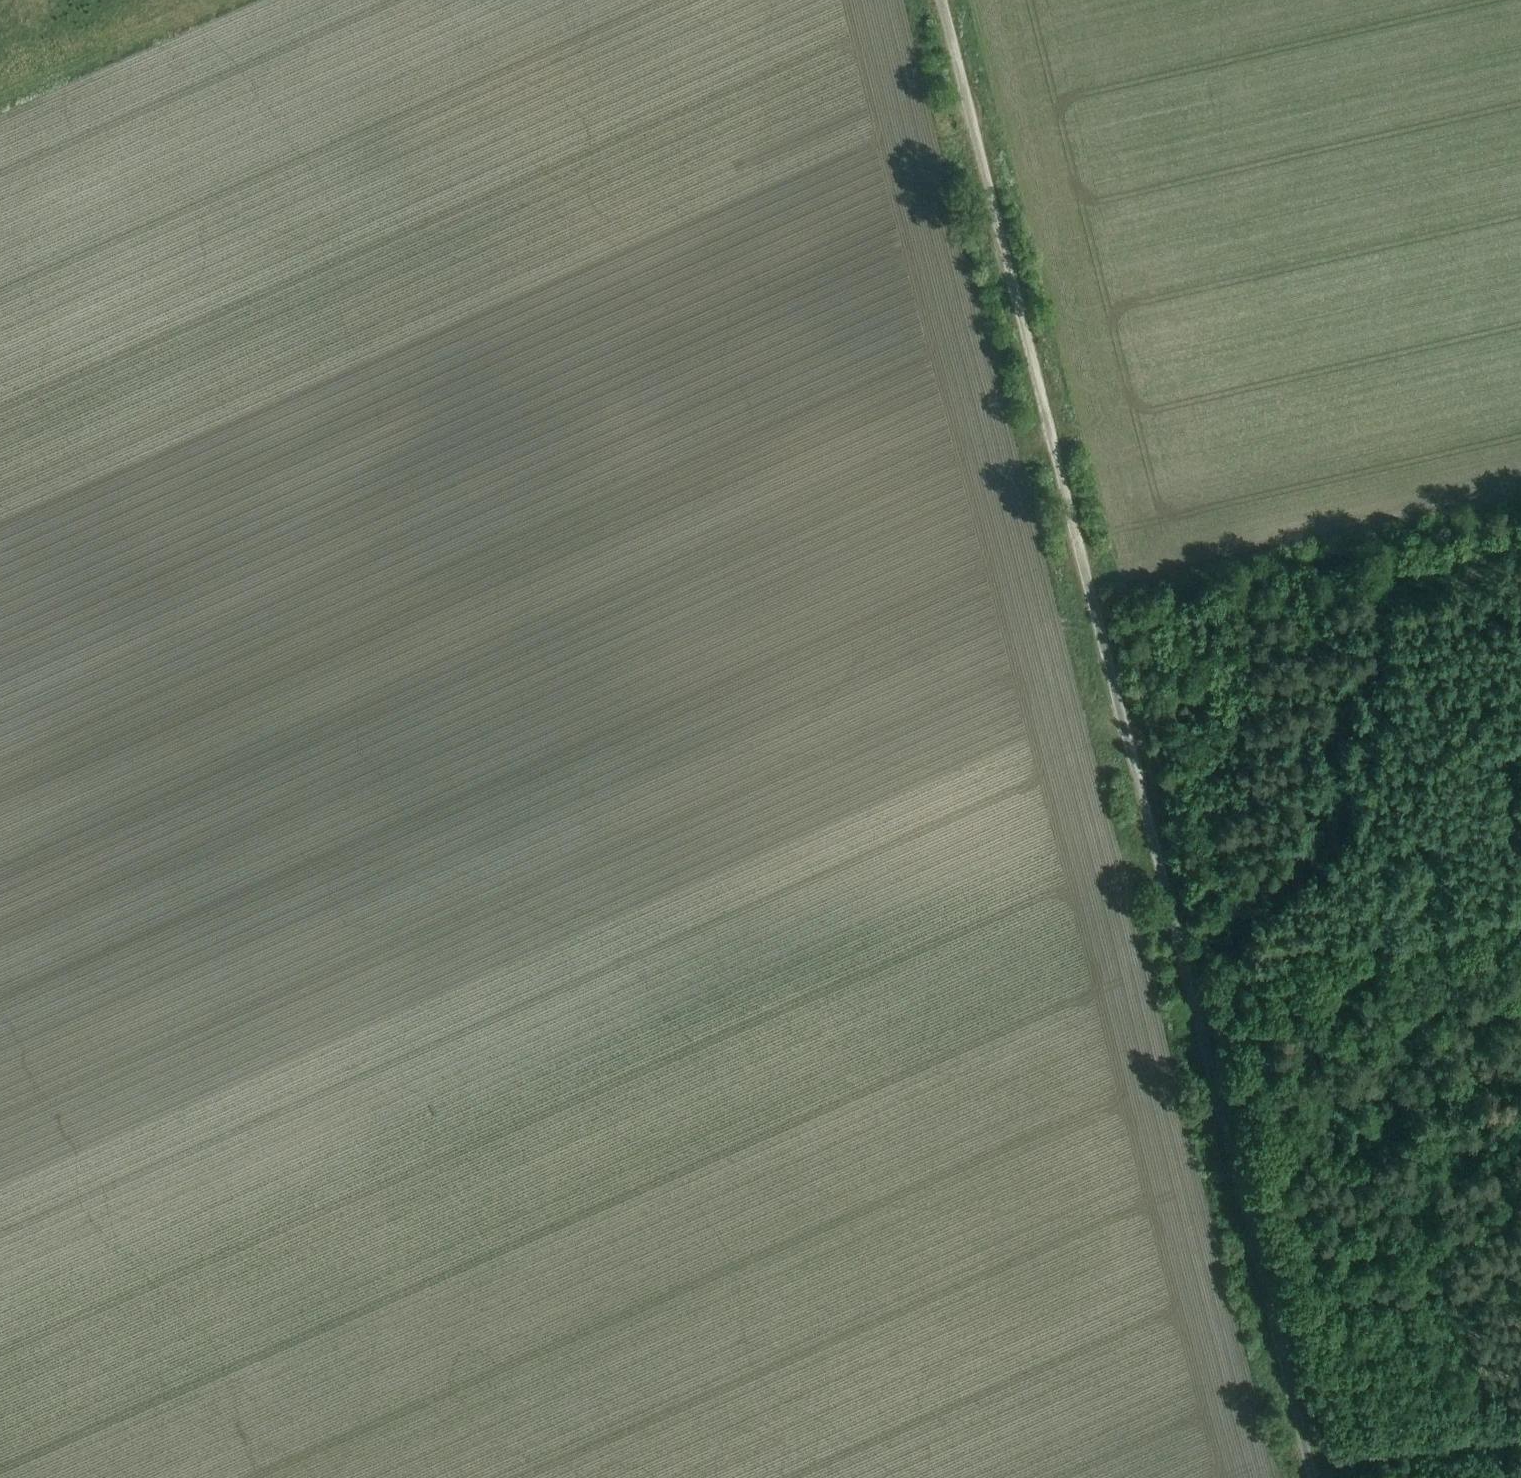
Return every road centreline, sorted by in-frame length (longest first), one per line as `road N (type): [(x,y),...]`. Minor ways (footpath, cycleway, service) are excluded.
road 1 (unclassified): [(1312,1477),(1179,944)]
road 2 (track): [(1179,944),(1218,937),(1251,948),(1296,945),(1520,894)]

